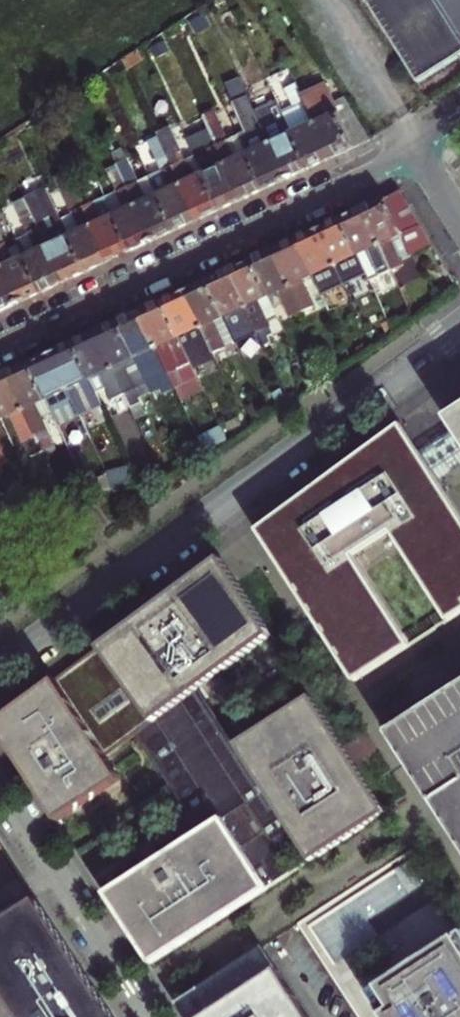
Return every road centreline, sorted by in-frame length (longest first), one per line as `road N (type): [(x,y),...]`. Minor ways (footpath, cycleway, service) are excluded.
road 1 (residential): [(459,326),(0,667)]
road 2 (residential): [(409,150),(0,346)]
road 3 (residential): [(151,1016),(0,784)]

